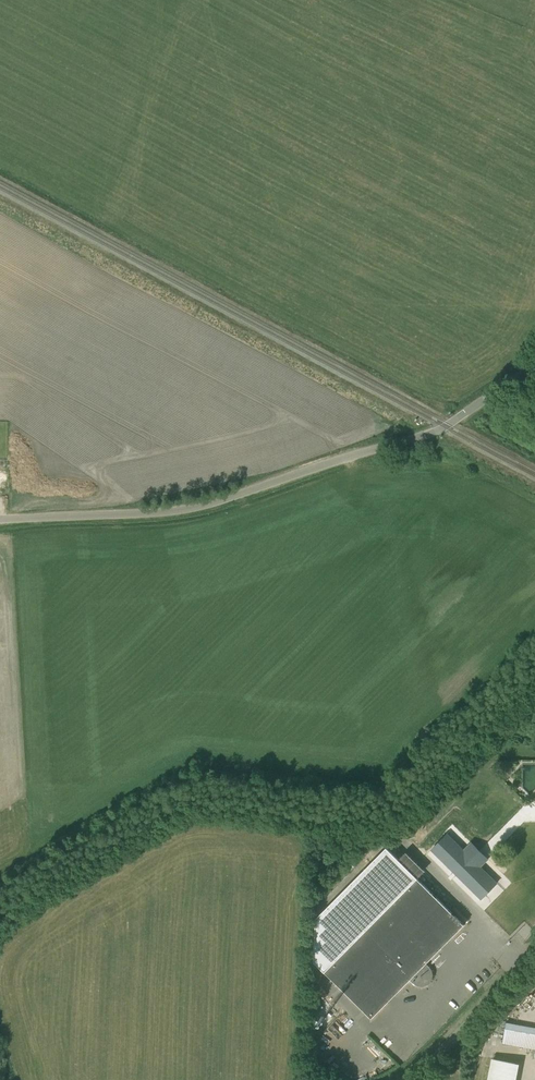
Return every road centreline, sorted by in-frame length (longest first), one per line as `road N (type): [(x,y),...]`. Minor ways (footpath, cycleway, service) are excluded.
road 1 (unclassified): [(0,519),(174,511),(225,499),(436,430),(534,363)]
road 2 (unclassified): [(403,1079),(534,952)]

